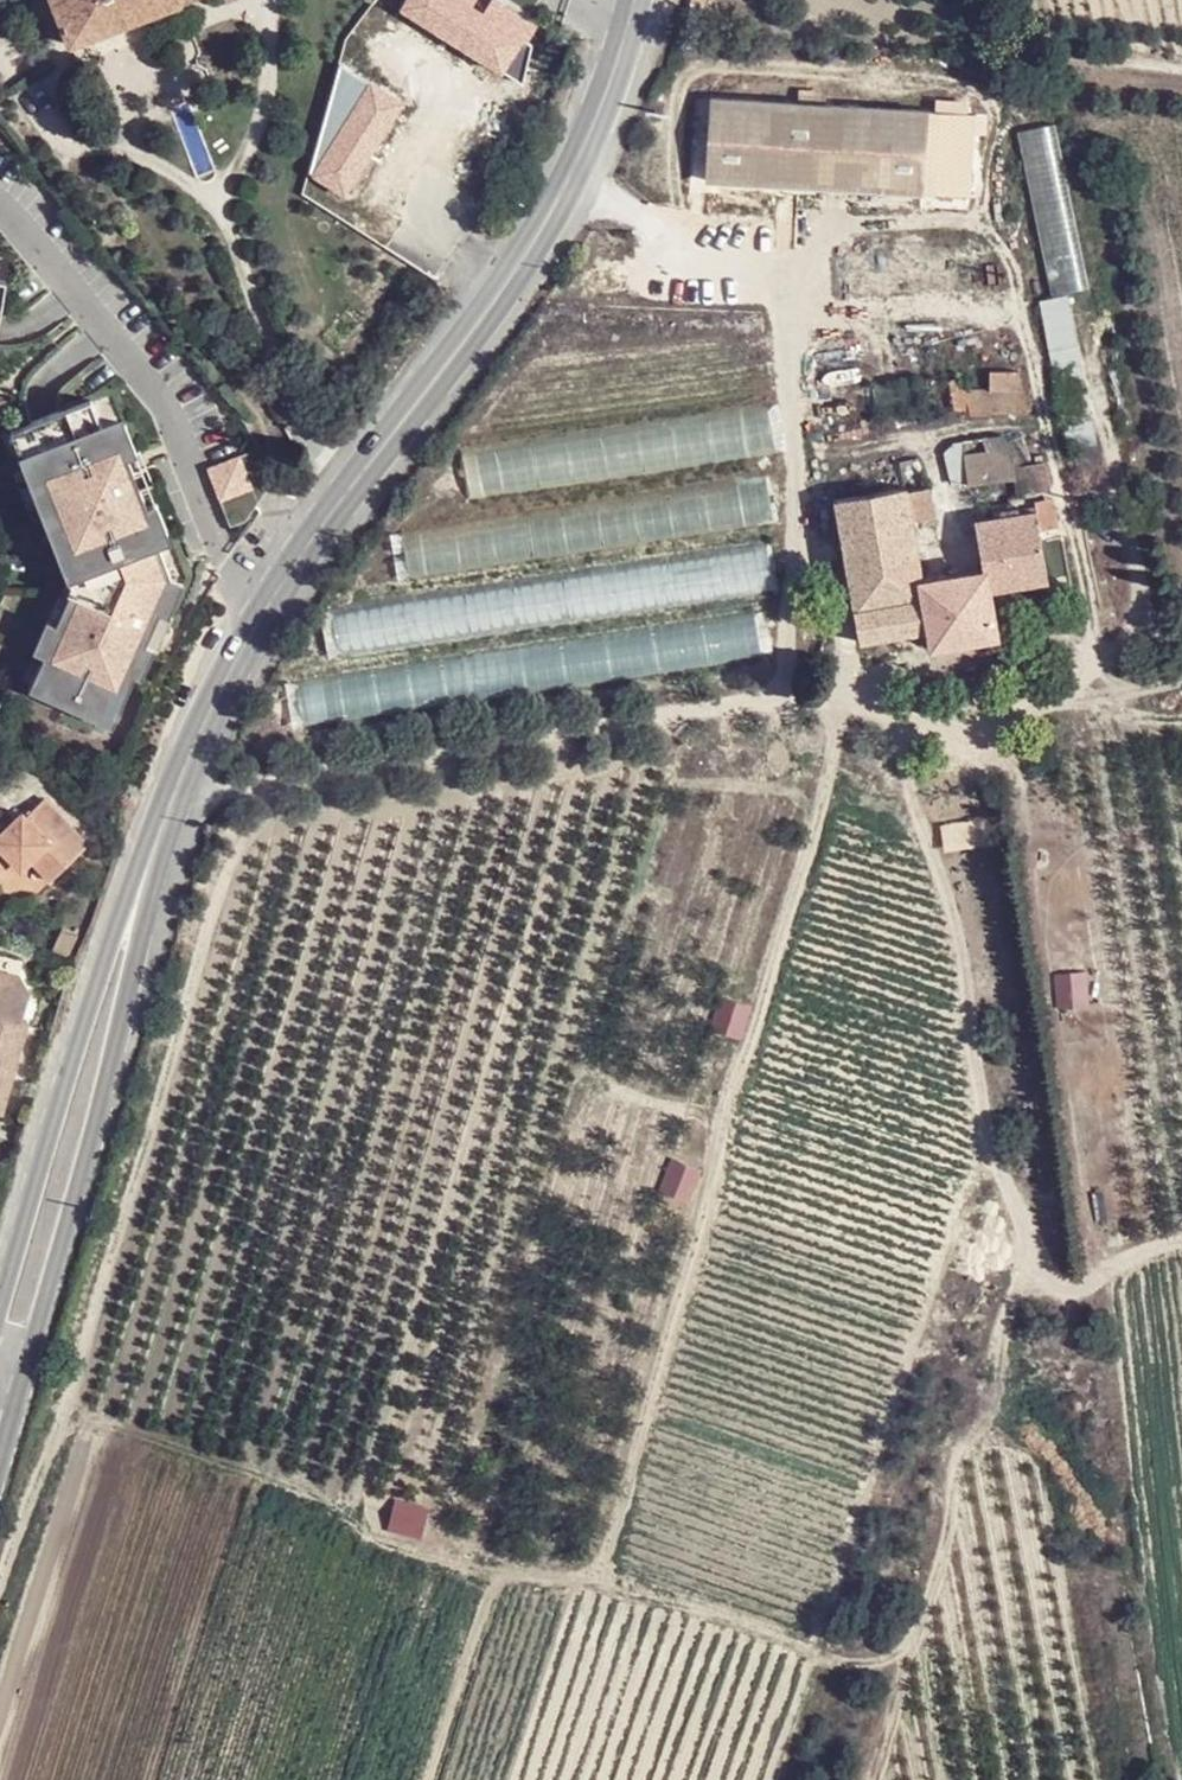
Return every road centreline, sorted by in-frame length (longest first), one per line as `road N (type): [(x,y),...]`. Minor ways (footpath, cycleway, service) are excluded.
road 1 (track): [(1181,1247),(1126,1262),(1080,1296),(1038,1260),(993,1153),(937,870),(891,719),(858,700),(719,1137),(602,1574),(497,1580),(431,1779)]
road 2 (track): [(179,782),(236,787),(787,697),(829,207)]
road 3 (track): [(310,770),(255,826),(215,907),(52,1448),(0,1580)]
road 4 (track): [(826,237),(911,224),(996,233),(1024,278),(1098,709),(1181,686)]
road 5 (track): [(602,1574),(854,1667),(909,1644),(953,1536),(960,1459),(989,1417),(1007,1324),(1038,1260)]
road 6 (secondary): [(627,0),(599,110),(541,233),(261,613)]
road 7 (secondary): [(0,1453),(91,1123),(150,855)]
road 8 (residential): [(261,613),(224,563),(148,386),(0,209)]
road 9 (secondary): [(150,855),(110,939),(0,1314)]
road 10 (track): [(787,697),(965,716),(1098,709)]
road 11 (secondary): [(261,613),(150,855)]
road 12 (track): [(909,1644),(866,1779)]

